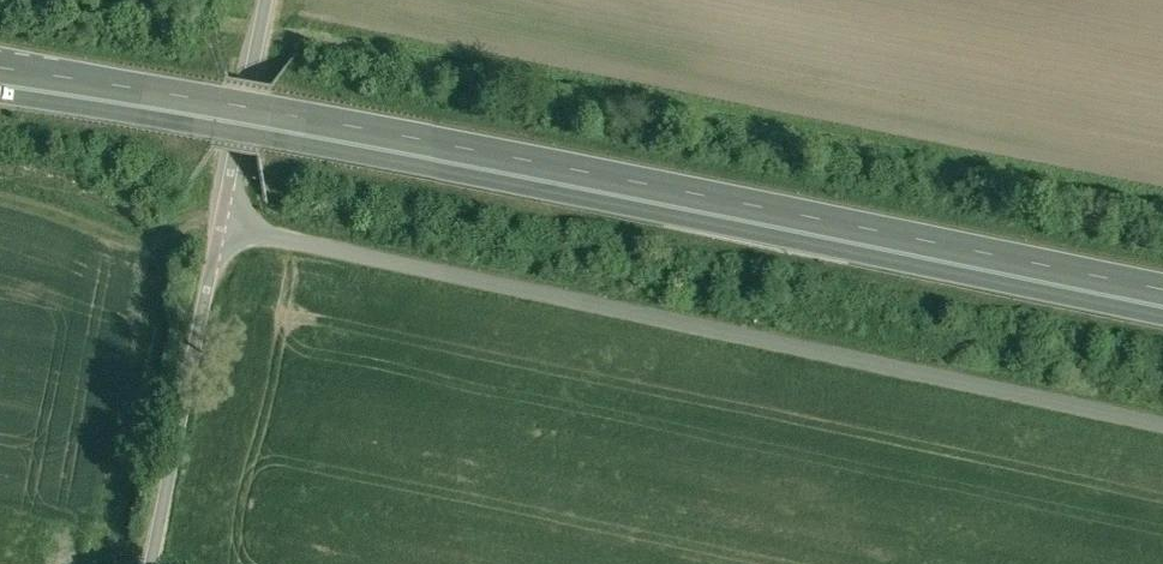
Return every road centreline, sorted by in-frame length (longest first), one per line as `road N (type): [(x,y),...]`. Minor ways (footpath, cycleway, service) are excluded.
road 1 (trunk): [(1162,290),(0,70)]
road 2 (unclassified): [(224,233),(1162,427)]
road 3 (unclassified): [(155,563),(224,233)]
road 4 (unclassified): [(224,233),(264,0)]

